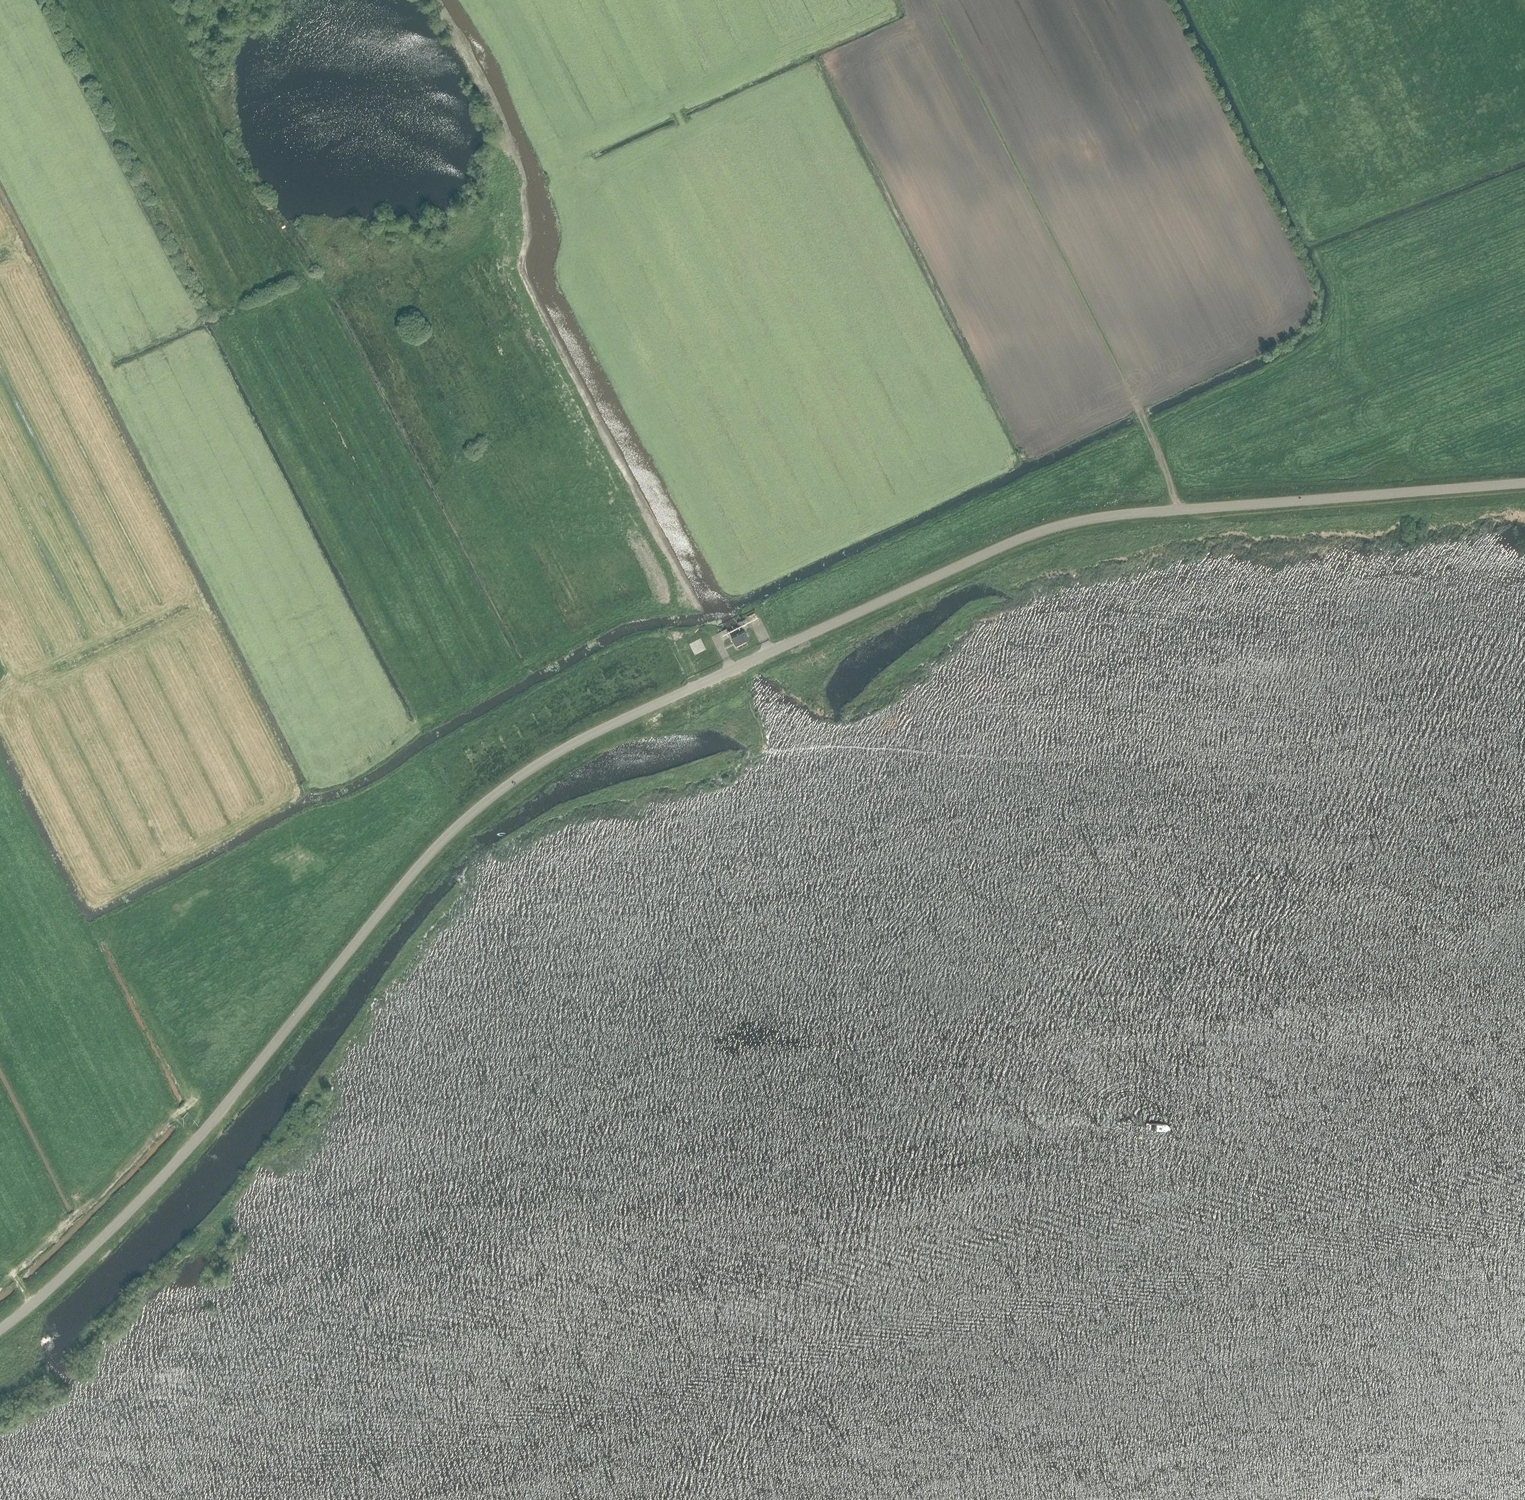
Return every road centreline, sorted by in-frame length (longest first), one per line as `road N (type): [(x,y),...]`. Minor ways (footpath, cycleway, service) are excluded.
road 1 (unclassified): [(0,1330),(186,1153),(436,850),(484,803),(559,751),(1049,527),(1524,482)]

